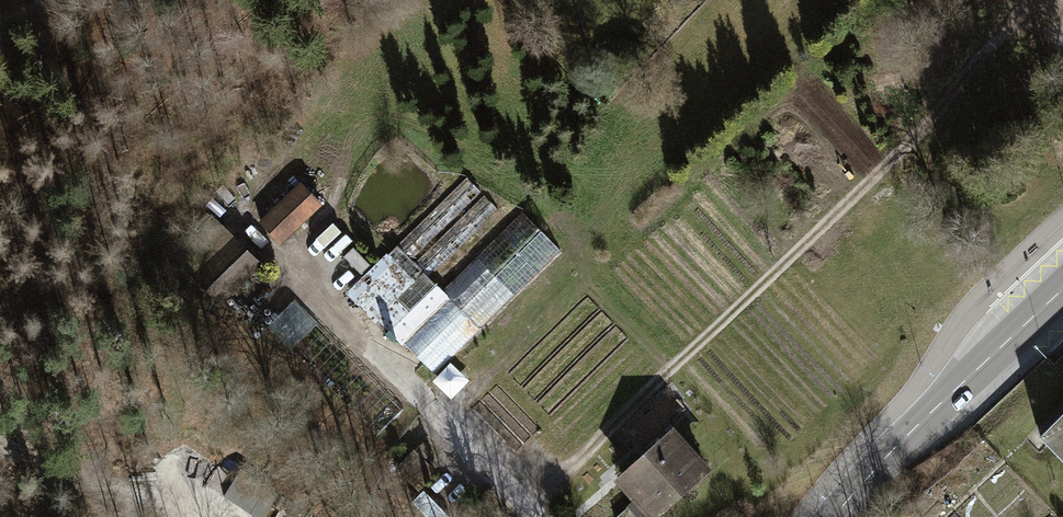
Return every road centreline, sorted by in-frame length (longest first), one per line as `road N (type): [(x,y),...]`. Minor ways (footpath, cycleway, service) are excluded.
road 1 (track): [(526,502),(898,154),(1011,31),(1062,27)]
road 2 (secondary): [(1062,289),(907,435),(834,516)]
road 3 (track): [(0,442),(72,471),(143,486)]

